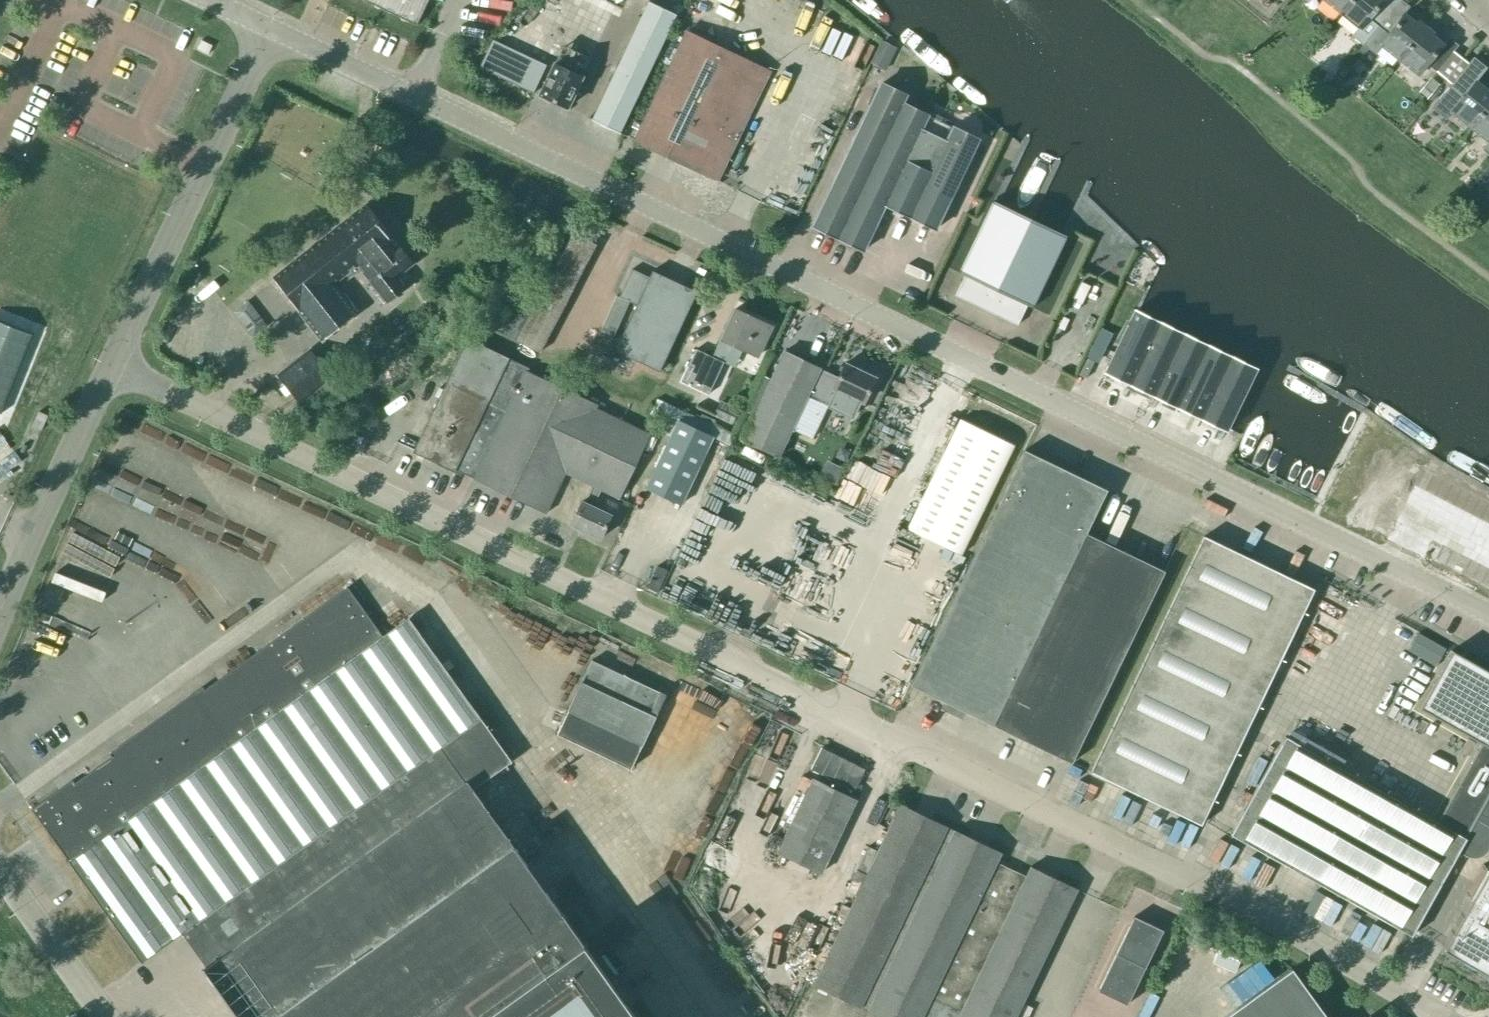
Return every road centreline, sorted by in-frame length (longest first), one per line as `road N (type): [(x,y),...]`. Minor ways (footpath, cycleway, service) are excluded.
road 1 (unclassified): [(1440,1016),(1272,924),(111,364)]
road 2 (unclassified): [(1488,616),(1269,500),(271,28)]
road 3 (unclassified): [(111,364),(271,28)]
road 4 (unclassified): [(0,613),(111,364)]
road 5 (unclassified): [(105,1016),(0,870)]

